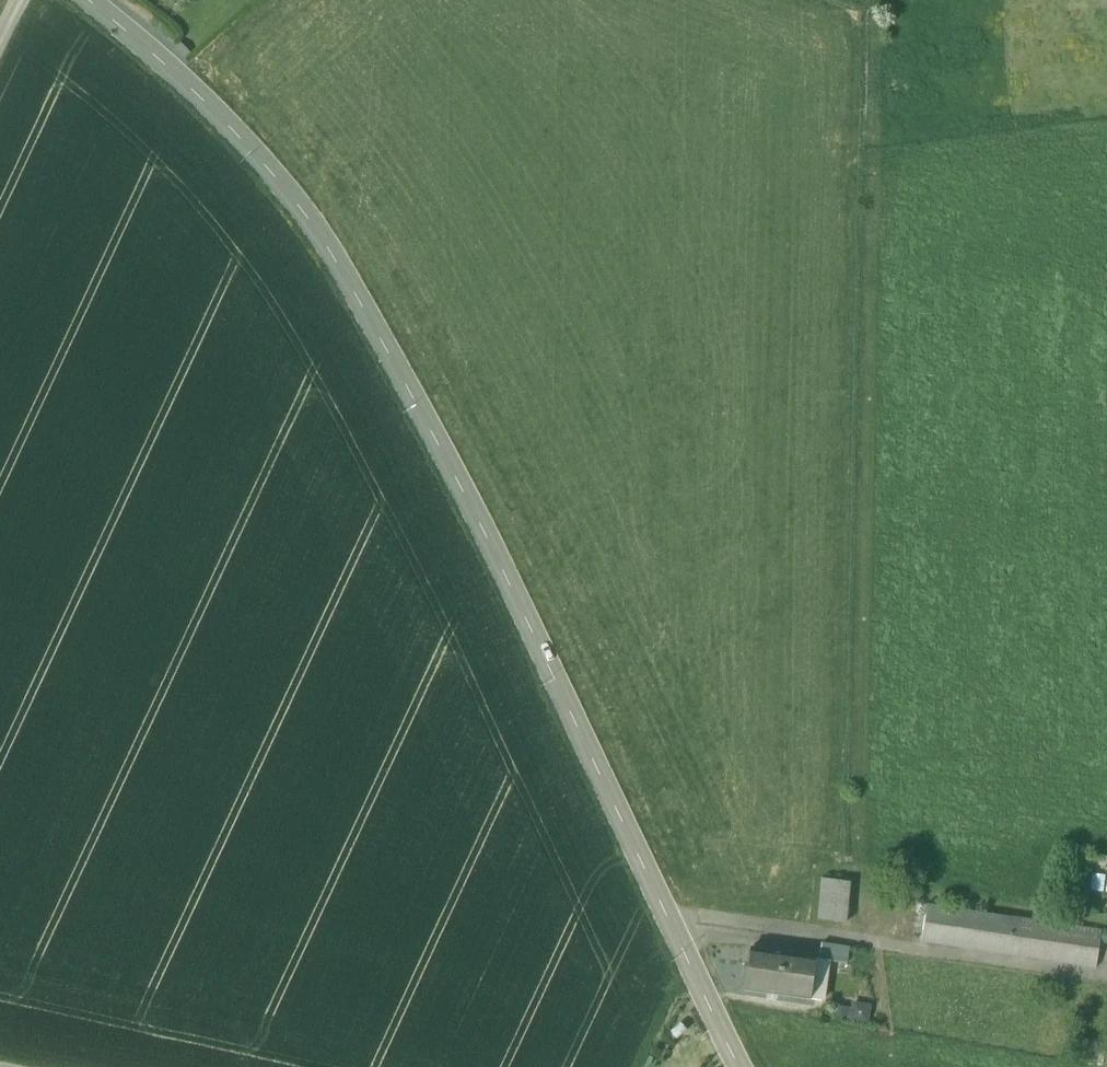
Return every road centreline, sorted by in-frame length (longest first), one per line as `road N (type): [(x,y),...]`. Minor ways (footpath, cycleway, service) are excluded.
road 1 (unclassified): [(645,859),(479,512),(345,270),(252,150),(85,0)]
road 2 (residential): [(745,1066),(645,859)]

